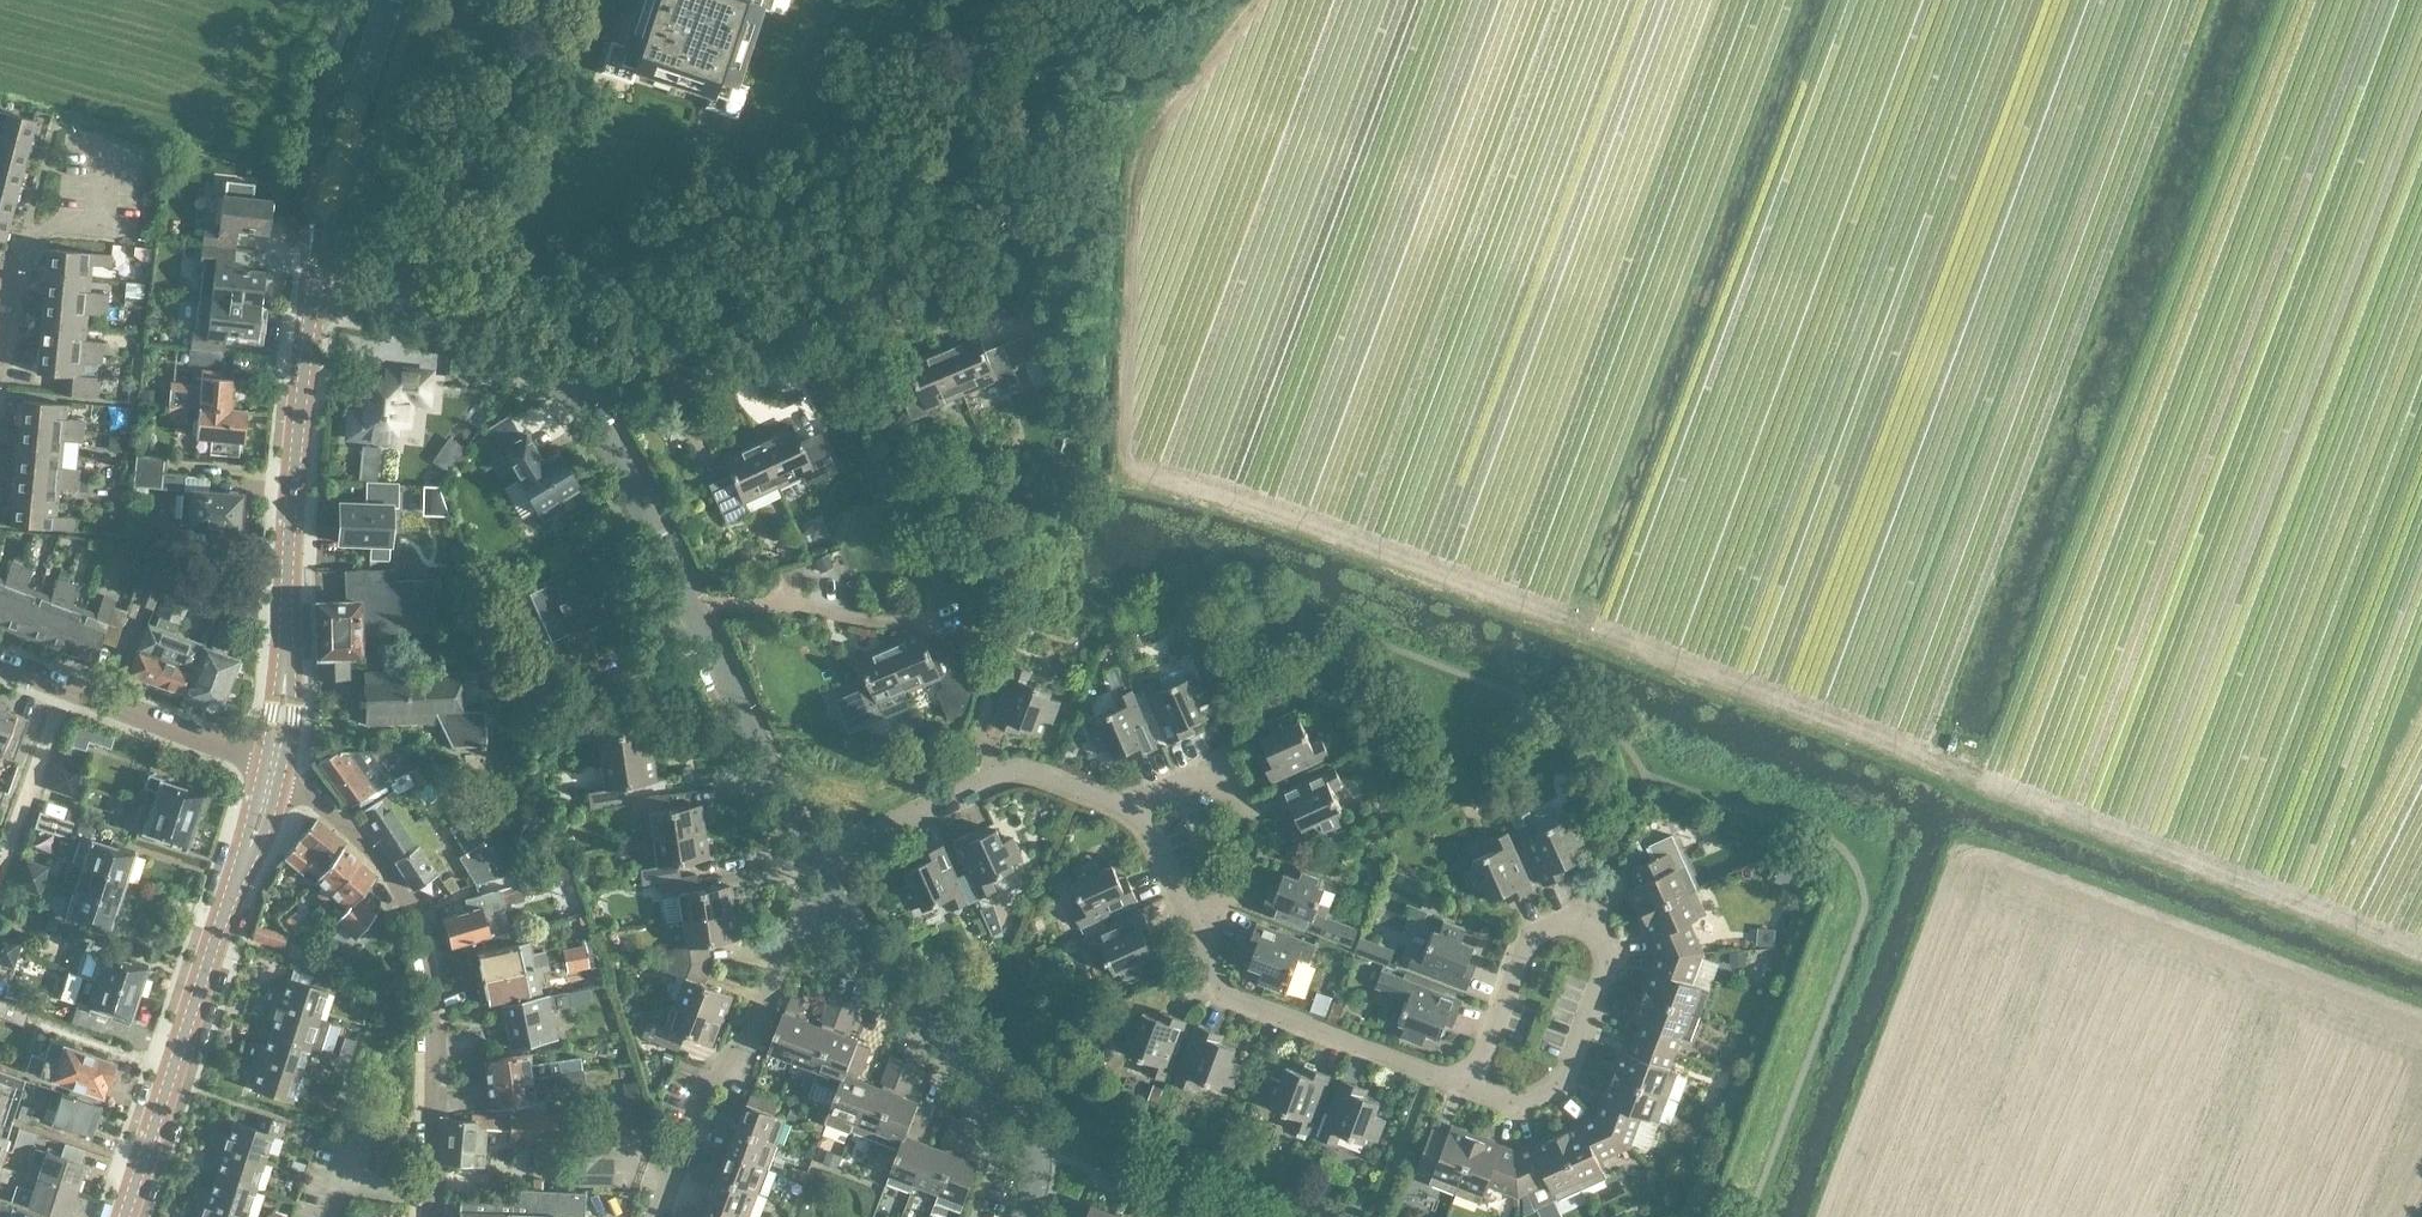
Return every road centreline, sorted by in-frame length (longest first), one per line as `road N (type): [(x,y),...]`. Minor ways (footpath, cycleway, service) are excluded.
road 1 (residential): [(815,873),(661,535),(583,398),(529,353),(484,330),(314,293)]
road 2 (residential): [(430,1216),(427,954),(383,861),(273,769)]
road 3 (track): [(1130,464),(1142,150),(1260,0)]
road 4 (residential): [(1123,804),(1156,835),(1226,992),(1472,1085)]
road 5 (secondary): [(273,769),(314,293)]
road 6 (secondary): [(124,1216),(273,769)]
road 7 (residential): [(1023,1216),(1039,1166),(1018,1111),(840,918),(815,873)]
road 8 (residential): [(655,1216),(710,1070),(749,1038),(815,873)]
road 9 (residential): [(815,873),(888,825),(1010,770),(1036,769),(1123,804)]
road 10 (residential): [(1472,1085),(1517,1101),(1564,1078),(1610,957),(1593,925),(1574,918),(1530,935)]
road 11 (secondary): [(314,293),(337,173),(389,0)]
road 12 (residential): [(273,769),(0,661)]
road 13 (residential): [(1530,935),(1472,1085)]
road 14 (residential): [(1123,804),(1220,769),(1247,808)]

